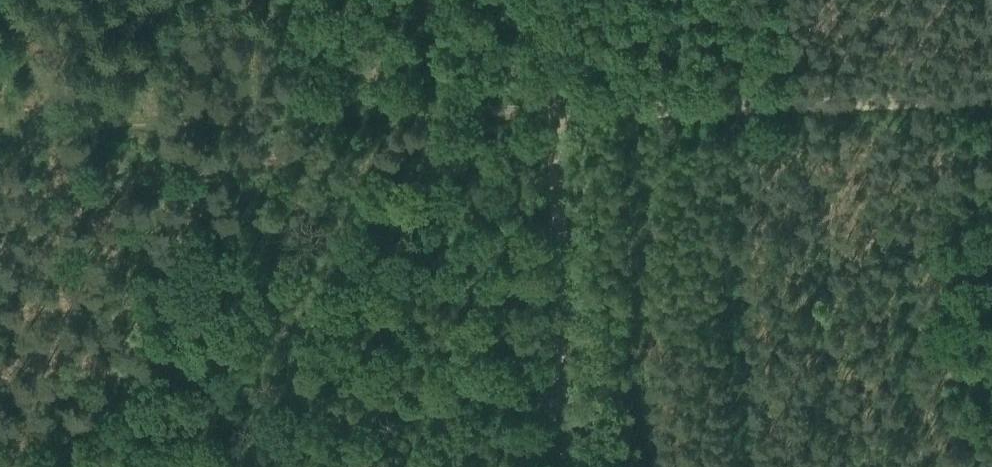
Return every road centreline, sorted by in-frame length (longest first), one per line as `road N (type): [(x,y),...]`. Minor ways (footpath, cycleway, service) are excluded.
road 1 (track): [(0,131),(991,101)]
road 2 (track): [(554,0),(568,466)]

